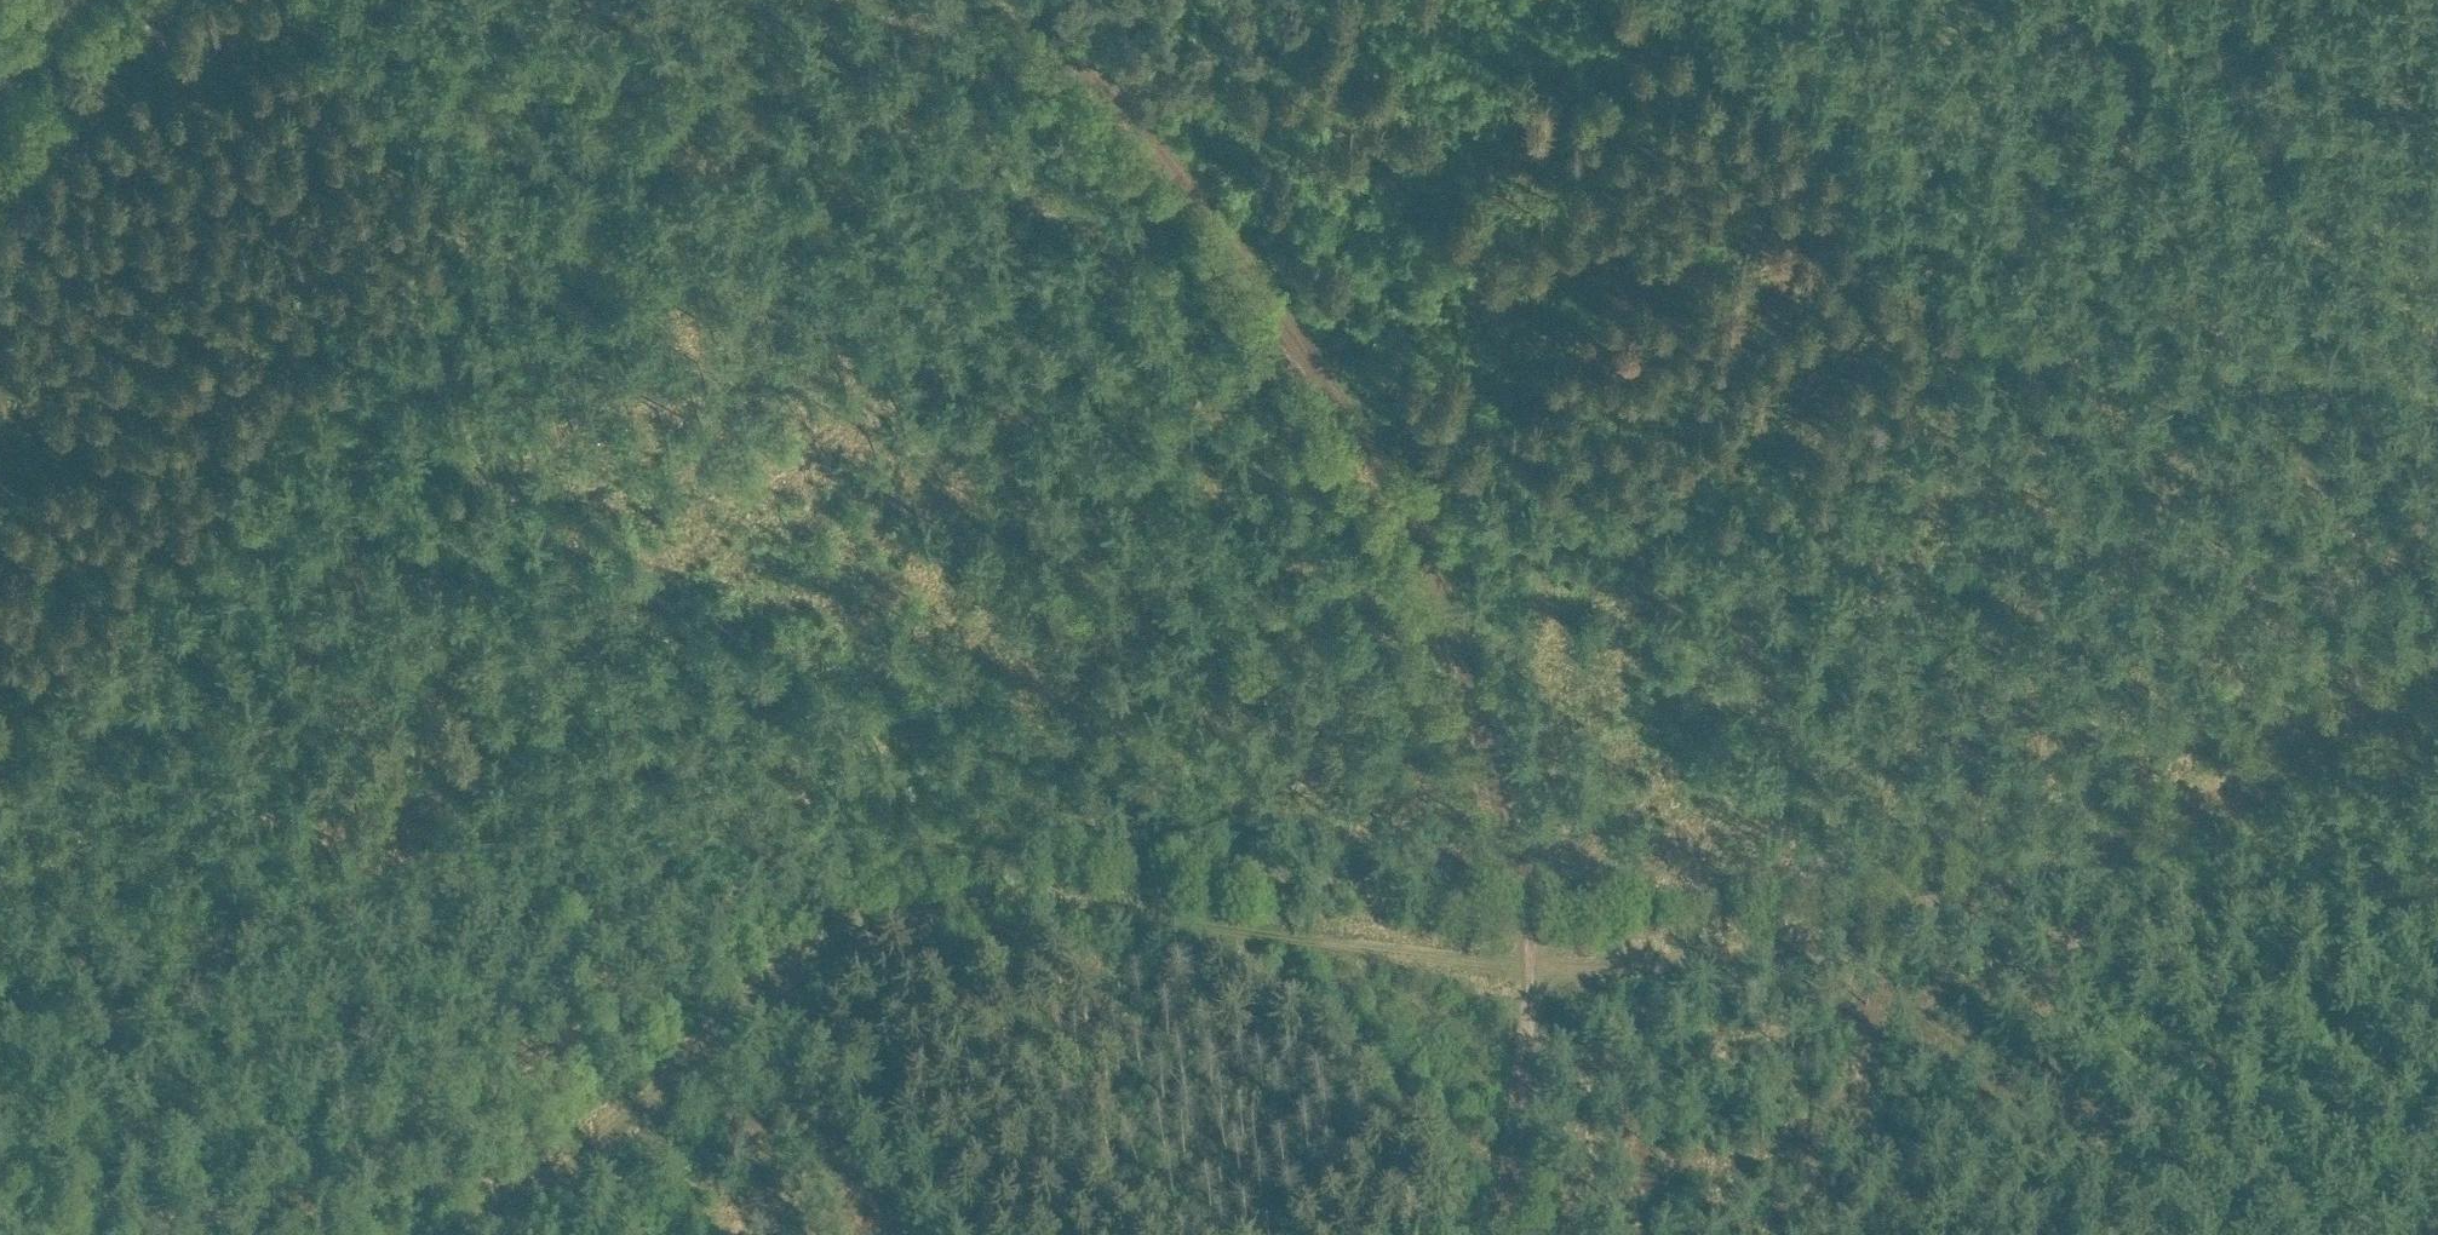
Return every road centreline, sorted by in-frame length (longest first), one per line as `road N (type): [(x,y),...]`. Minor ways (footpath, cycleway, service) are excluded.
road 1 (track): [(464,1234),(596,1140),(777,980),(921,917),(1047,911),(1536,971)]
road 2 (track): [(1536,971),(1492,771),(1368,477),(1241,268),(1140,140),(1007,0)]
road 3 (track): [(1536,971),(1718,957),(1931,911),(2055,866),(2437,650)]
road 4 (track): [(1504,1234),(1536,971)]

